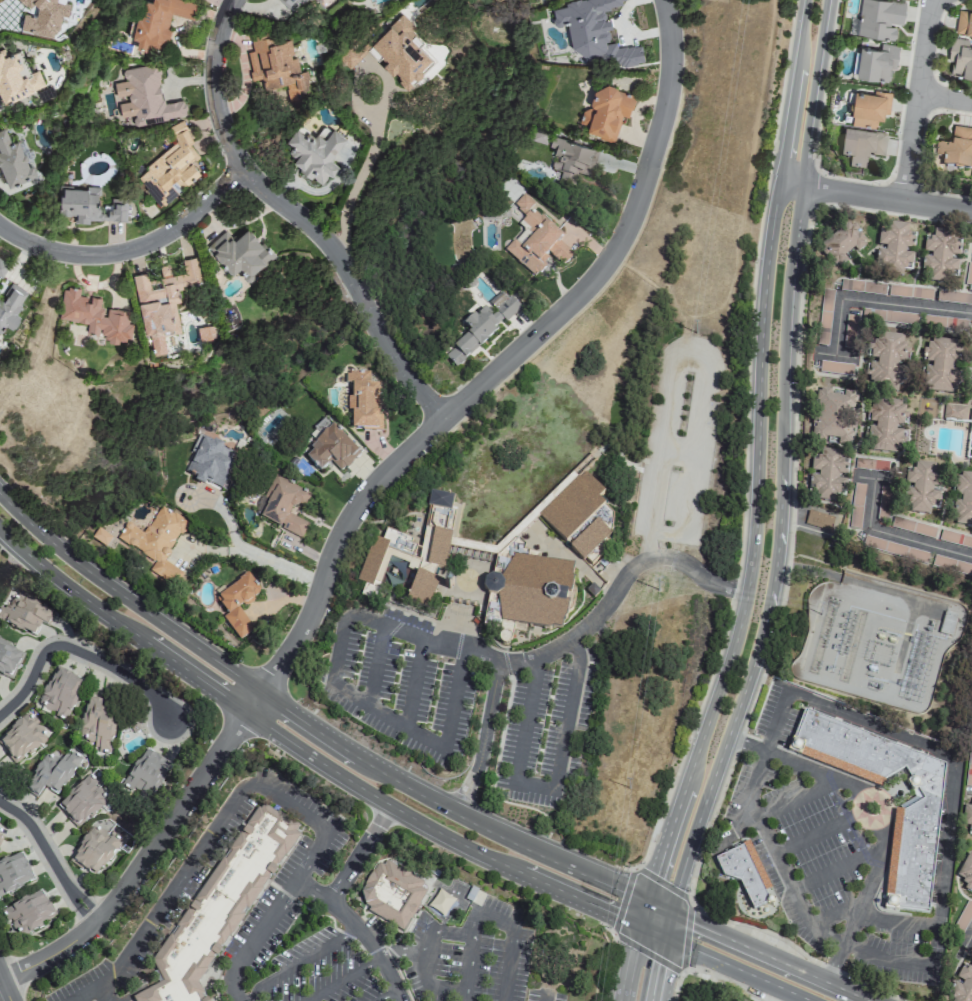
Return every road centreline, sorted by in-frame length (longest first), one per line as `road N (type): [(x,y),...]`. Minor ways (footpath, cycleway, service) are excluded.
road 1 (residential): [(666,0),(673,48),(665,124),(612,259),(356,507),(302,630),(114,903),(69,945),(2,979)]
road 2 (secondary): [(0,532),(361,792),(478,856),(809,1000)]
road 3 (secondary): [(657,907),(372,769),(56,547),(0,496)]
road 4 (tertiary): [(657,907),(673,890),(771,600),(800,213),(792,183)]
road 5 (tertiary): [(792,183),(775,206),(763,304),(747,592),(653,878),(657,907)]
road 6 (residential): [(239,0),(218,63),(231,142),(269,193),(335,250),(397,361),(444,417)]
road 7 (residential): [(247,170),(179,231),(121,255),(52,253),(0,227)]
road 8 (secondary): [(867,1000),(657,907)]
road 9 (residential): [(0,714),(56,645),(150,692),(168,721)]
road 10 (residential): [(901,201),(933,0)]
road 11 (residential): [(971,314),(844,300),(837,357)]
road 12 (tertiary): [(792,183),(817,0)]
road 13 (residential): [(792,183),(971,214)]
road 14 (residential): [(971,559),(871,530),(876,480)]
road 15 (residential): [(96,922),(33,829),(0,805)]

